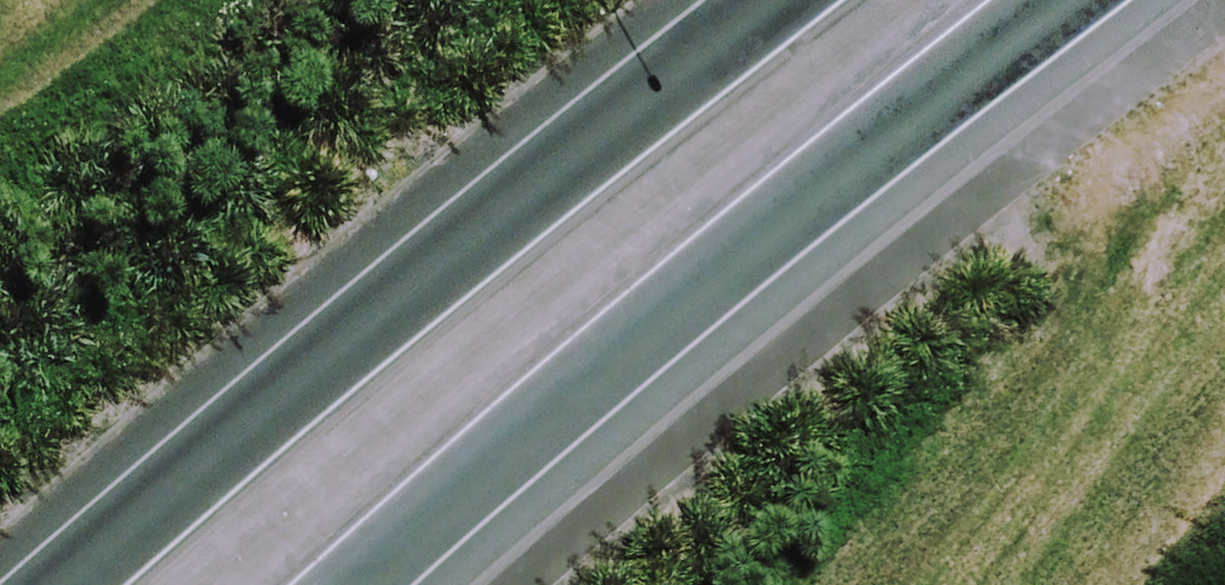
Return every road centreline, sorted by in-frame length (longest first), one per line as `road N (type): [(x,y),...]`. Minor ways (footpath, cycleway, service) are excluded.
road 1 (tertiary): [(1073,0),(999,51),(366,584)]
road 2 (tertiary): [(76,584),(460,245),(769,0)]

